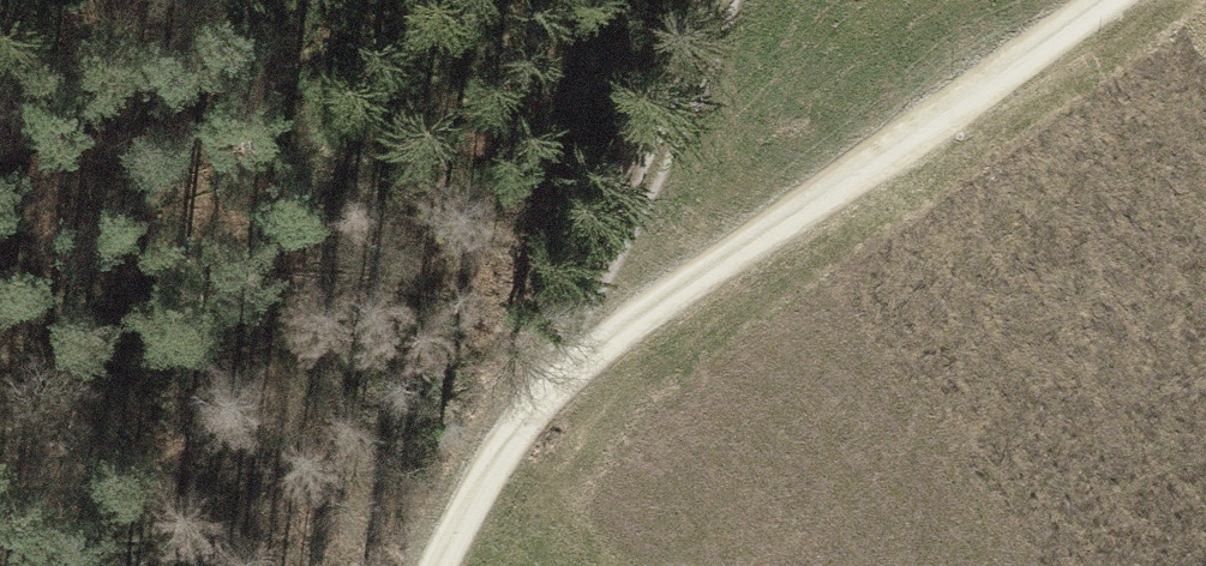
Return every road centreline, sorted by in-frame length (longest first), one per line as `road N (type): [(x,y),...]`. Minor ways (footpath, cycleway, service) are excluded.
road 1 (track): [(407,565),(455,481),(664,290),(1089,0)]
road 2 (track): [(703,0),(455,481)]

